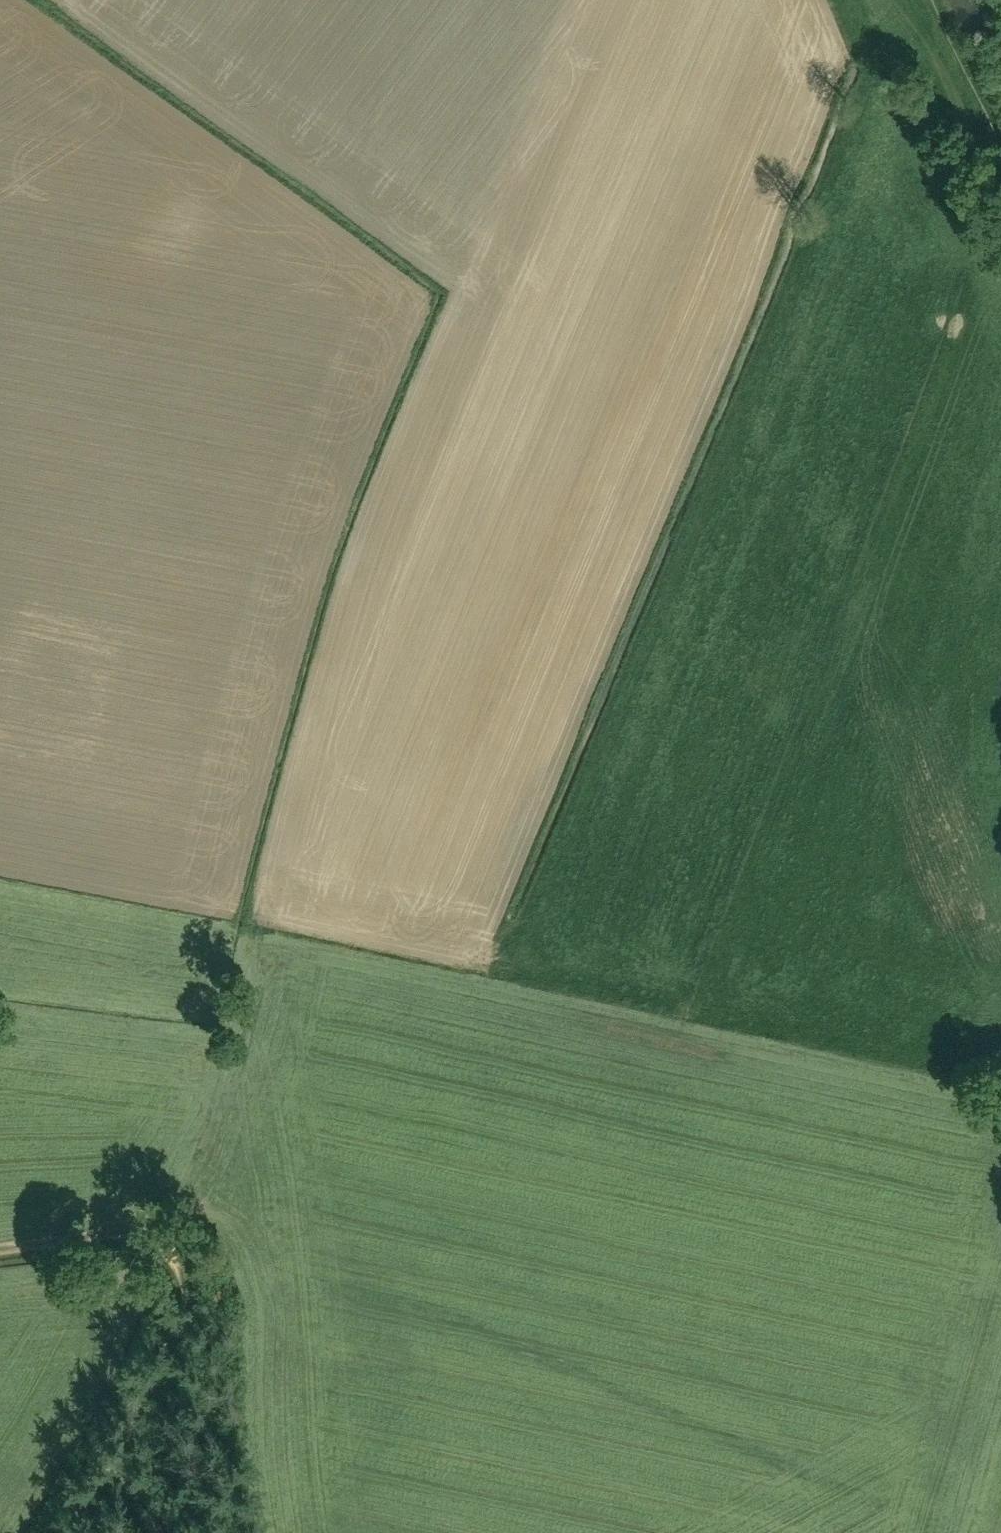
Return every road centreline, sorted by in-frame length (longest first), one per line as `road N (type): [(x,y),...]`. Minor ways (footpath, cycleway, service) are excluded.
road 1 (track): [(0,1248),(132,1231),(171,1248),(186,1273),(187,1308),(126,1432),(125,1466),(152,1496),(194,1510),(236,1510)]

